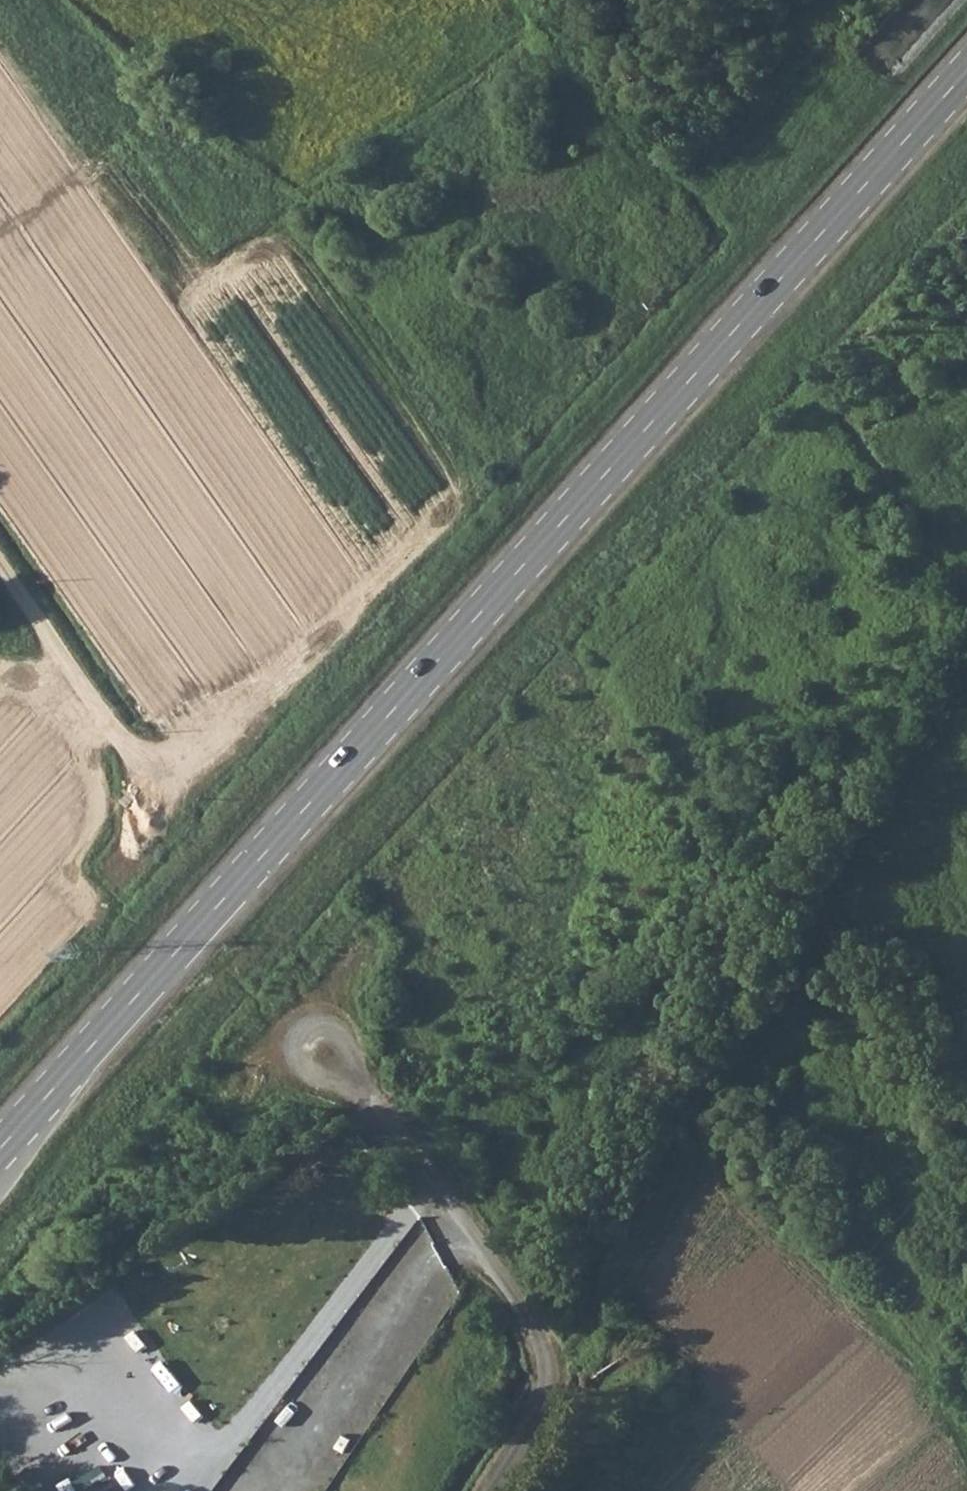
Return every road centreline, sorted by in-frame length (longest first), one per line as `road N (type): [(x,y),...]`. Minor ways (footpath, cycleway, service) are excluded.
road 1 (secondary): [(0,1143),(966,71)]
road 2 (unclassified): [(0,566),(139,762)]

